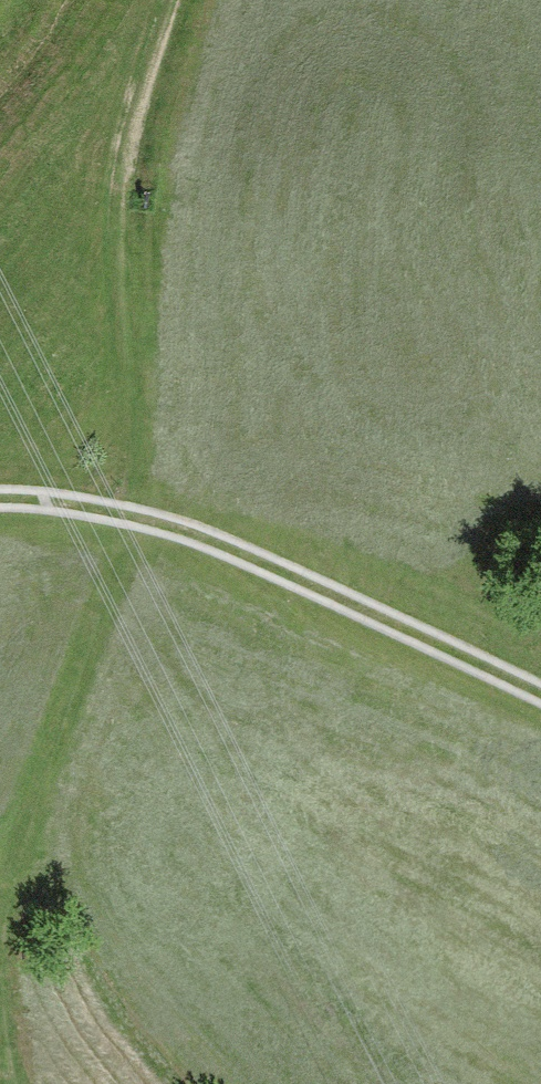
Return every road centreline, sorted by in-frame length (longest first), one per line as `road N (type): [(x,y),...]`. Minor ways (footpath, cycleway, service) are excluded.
road 1 (track): [(0,979),(16,877),(136,513),(124,172),(176,0)]
road 2 (track): [(0,499),(136,513),(540,689)]

